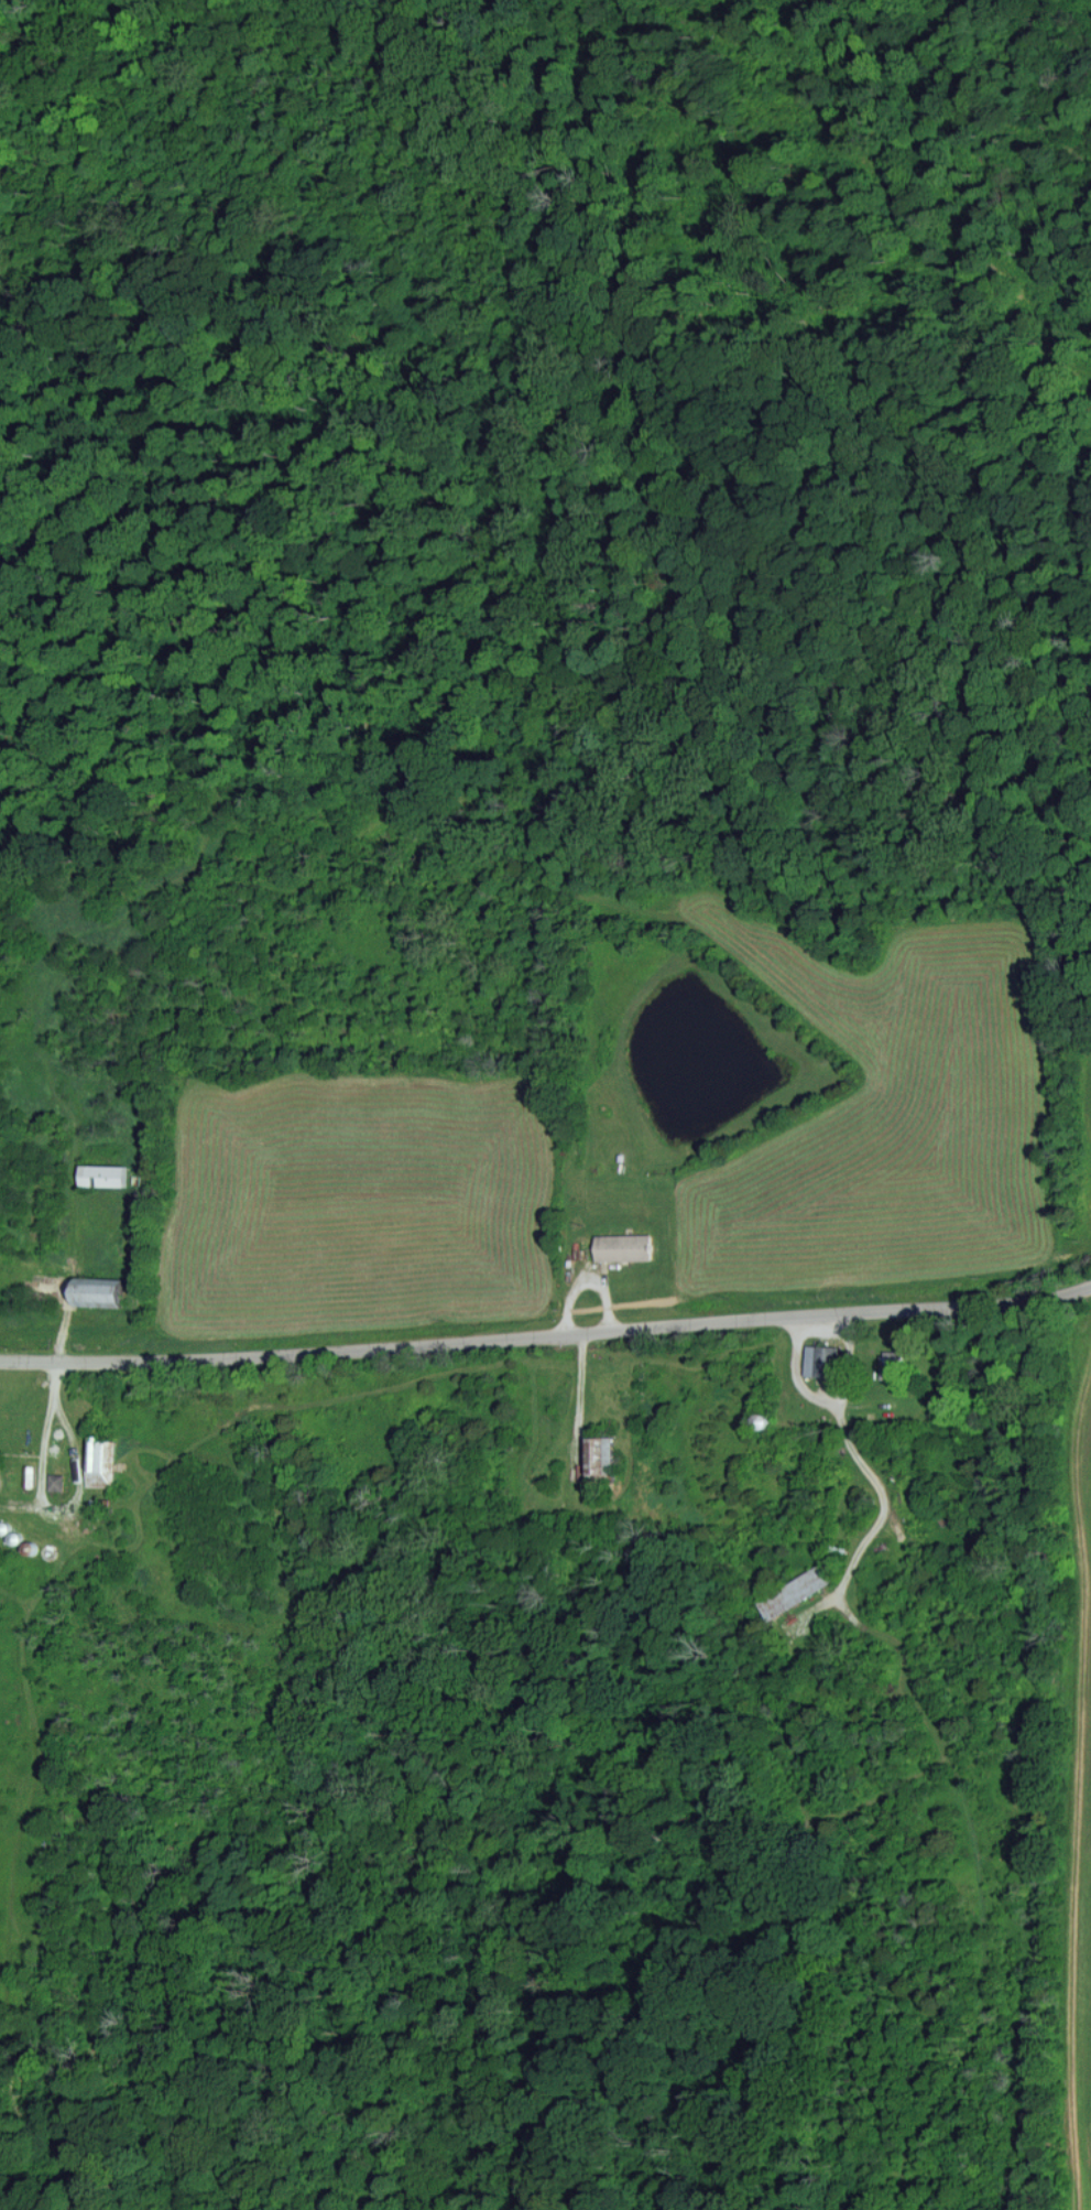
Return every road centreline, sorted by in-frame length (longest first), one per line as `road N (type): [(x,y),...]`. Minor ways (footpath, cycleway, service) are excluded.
road 1 (tertiary): [(0,1359),(301,1354),(1028,1301),(1090,1283)]

